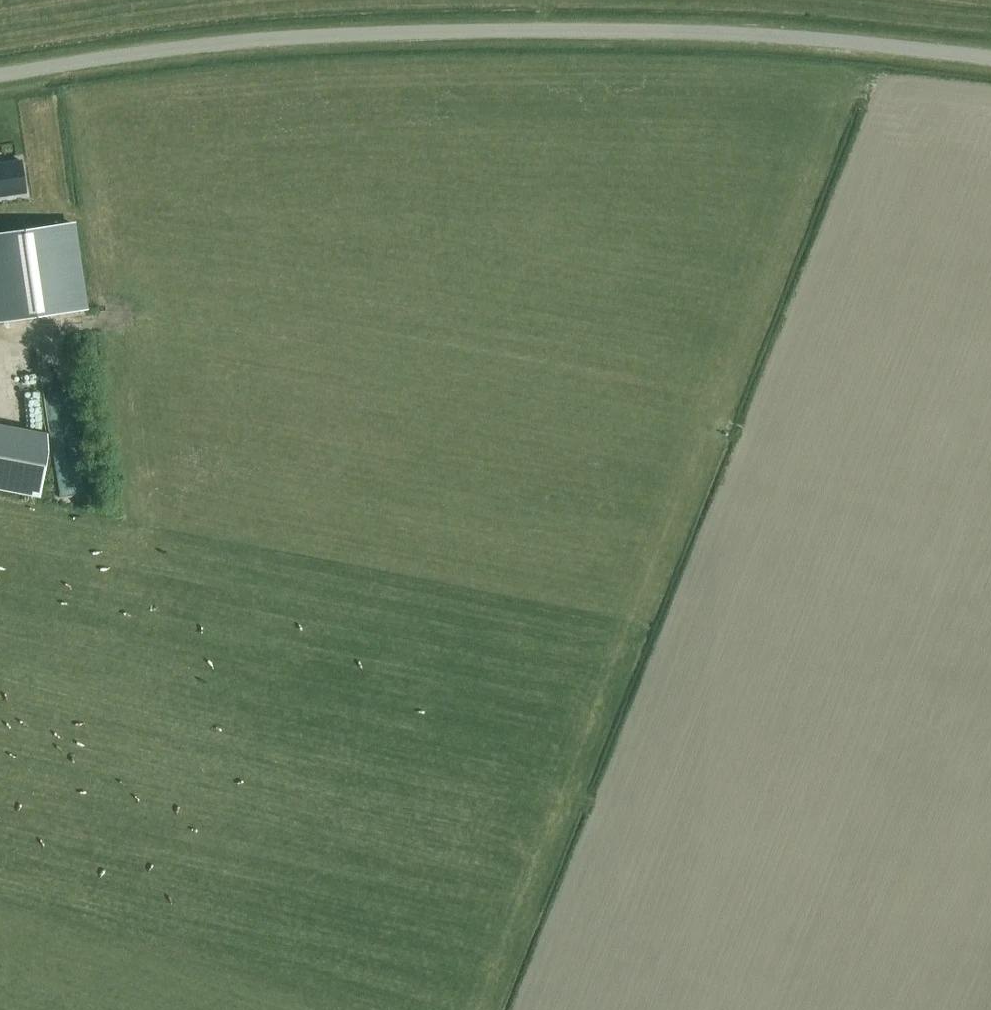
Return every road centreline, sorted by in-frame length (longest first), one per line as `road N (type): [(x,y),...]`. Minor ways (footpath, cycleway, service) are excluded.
road 1 (unclassified): [(990,62),(788,40),(410,33),(244,40),(0,78)]

